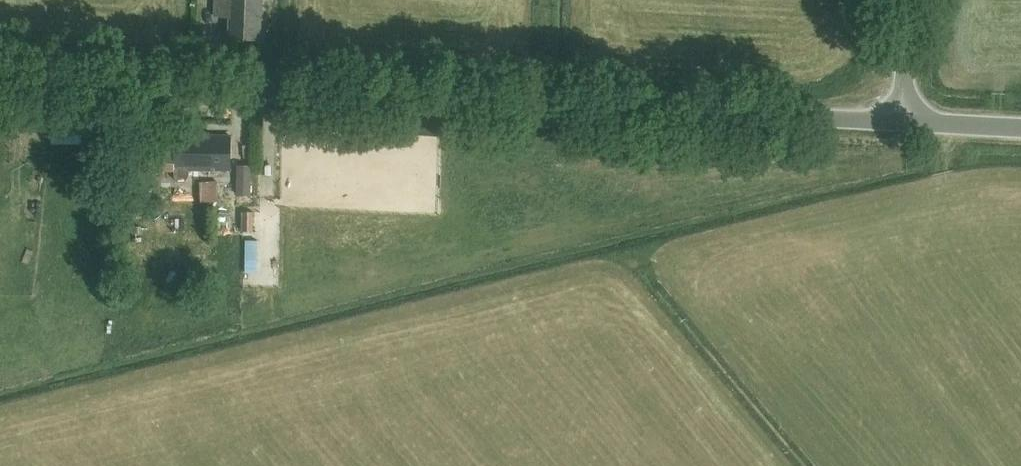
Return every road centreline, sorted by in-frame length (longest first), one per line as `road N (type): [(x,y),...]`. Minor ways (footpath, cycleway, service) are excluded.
road 1 (tertiary): [(901,123),(0,83)]
road 2 (unclassified): [(901,123),(909,0)]

